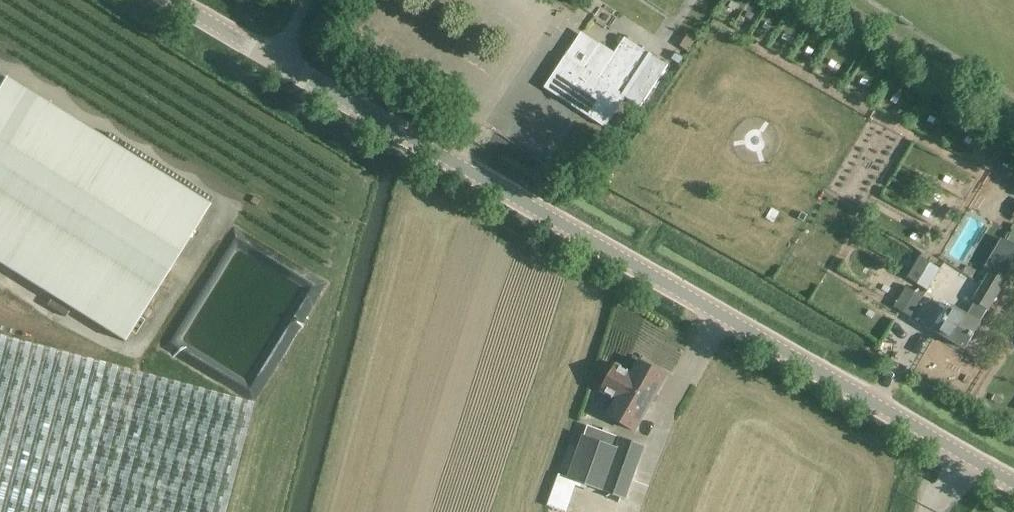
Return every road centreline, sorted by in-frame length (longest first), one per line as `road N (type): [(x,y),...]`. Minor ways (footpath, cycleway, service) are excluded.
road 1 (unclassified): [(1013,485),(277,63)]

